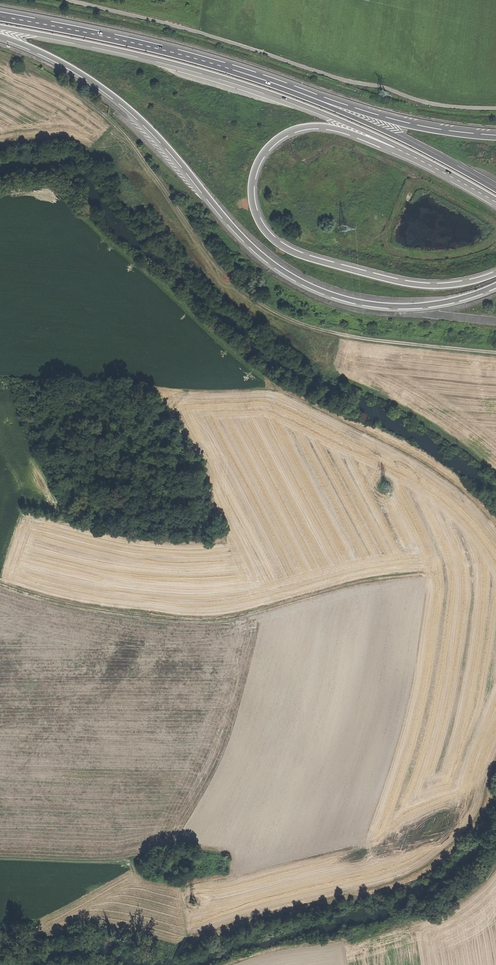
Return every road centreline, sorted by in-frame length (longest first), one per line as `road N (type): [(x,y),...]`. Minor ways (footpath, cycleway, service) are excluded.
road 1 (track): [(495,347),(346,336),(272,309),(201,236),(113,124),(52,79),(0,54)]
road 2 (trunk): [(0,37),(55,59),(119,100),(249,245),(308,286),(406,307),(495,286)]
road 3 (trunk): [(495,273),(443,286),(384,279),(284,248),(254,210),(257,164),(294,129),(339,129),(417,156)]
road 4 (track): [(0,584),(58,603),(198,620),(430,574)]
road 5 (trunk): [(0,27),(209,73),(417,156)]
road 6 (track): [(368,835),(257,861),(234,843),(159,843),(135,857),(91,860),(0,857)]
road 7 (trunk): [(495,190),(395,136),(232,70)]
road 8 (trunk): [(495,138),(383,119),(232,70)]
road 9 (trunk): [(232,70),(0,17)]

